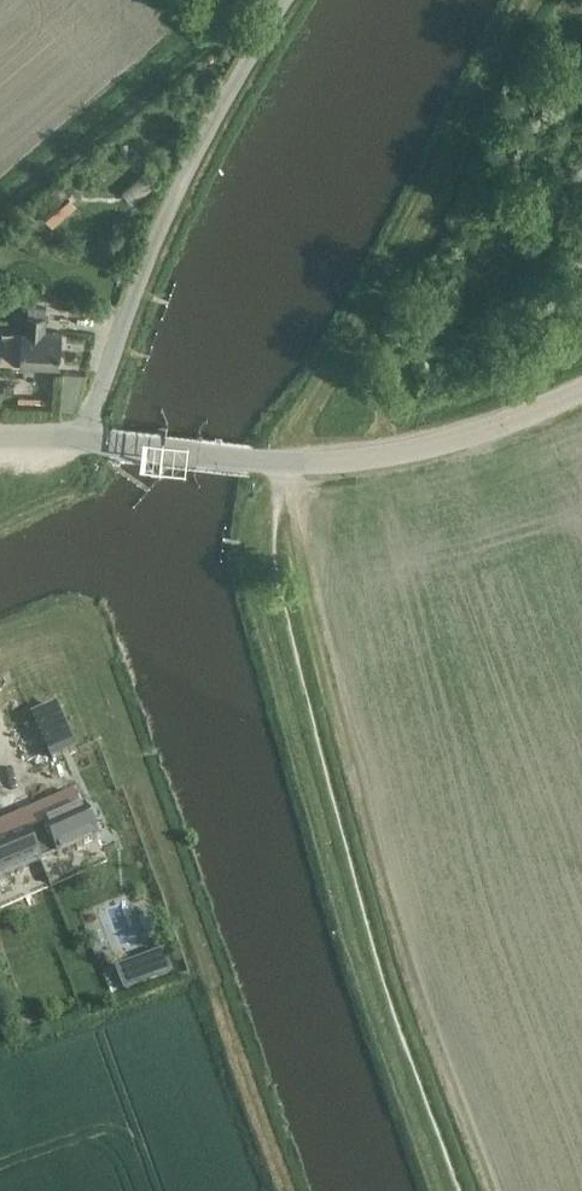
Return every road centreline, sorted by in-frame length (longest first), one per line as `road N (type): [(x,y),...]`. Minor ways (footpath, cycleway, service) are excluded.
road 1 (unclassified): [(87,439),(154,247),(287,0)]
road 2 (tertiary): [(265,463),(422,451),(581,392)]
road 3 (tertiary): [(265,463),(87,439)]

